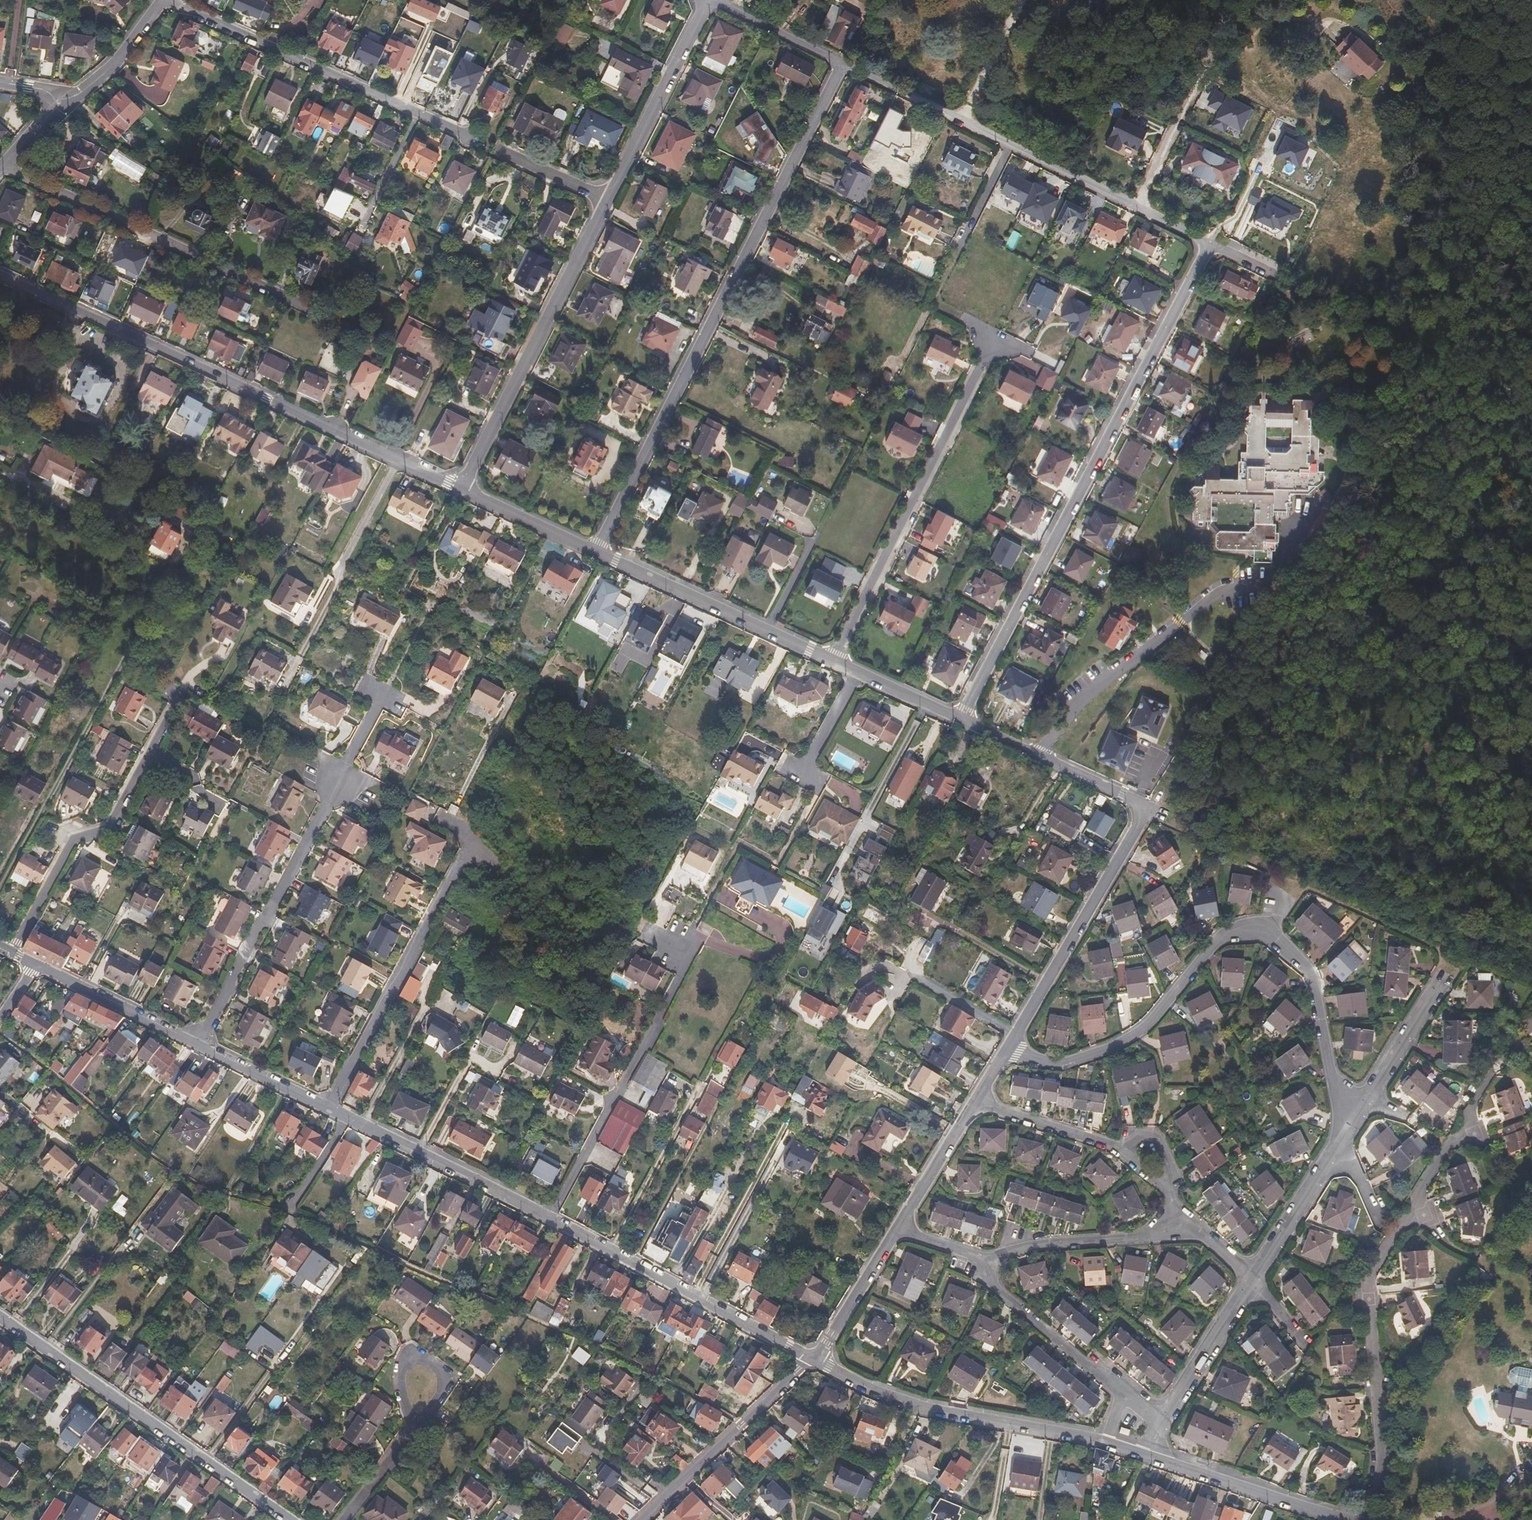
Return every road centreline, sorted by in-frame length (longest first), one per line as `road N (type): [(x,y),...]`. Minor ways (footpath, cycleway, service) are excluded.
road 1 (residential): [(595,551),(841,62)]
road 2 (residential): [(959,721),(1210,240)]
road 3 (residential): [(1009,1044),(1041,1062),(1065,1063),(1127,1041),(1225,933),(1255,929),(1310,976),(1334,1081),(1352,1123)]
road 4 (residential): [(462,484),(0,271)]
road 5 (residential): [(1009,1044),(1147,808),(959,721)]
road 6 (residential): [(1369,1519),(1382,1444),(1366,1281),(1404,1218),(1423,1212),(1420,1193),(1453,1137),(1475,1131)]
road 7 (residential): [(841,62),(1210,240)]
road 8 (residential): [(197,1045),(383,696)]
road 9 (residential): [(836,661),(996,338)]
road 10 (residential): [(0,1314),(292,1519)]
road 11 (residential): [(549,1218),(691,954),(650,934)]
road 12 (residential): [(448,820),(470,842),(325,1107)]
road 13 (residential): [(170,0),(468,135)]
road 14 (residential): [(4,166),(301,303)]
road 15 (residential): [(462,484),(607,199)]
road 16 (residential): [(549,1218),(816,1360)]
road 17 (residential): [(816,1360),(878,1393),(932,1408),(1101,1438)]
road 18 (residential): [(836,661),(595,551)]
road 19 (residential): [(9,952),(75,836),(110,825),(152,750)]
road 20 (residential): [(325,1107),(549,1218)]
road 21 (residential): [(641,1519),(816,1360)]
road 22 (residential): [(607,199),(705,0)]
road 23 (residential): [(986,1255),(1045,1241),(1185,1230)]
road 24 (residential): [(1123,1389),(996,1285),(986,1255)]
road 25 (residential): [(35,966),(197,1045)]
road 26 (residential): [(1148,1452),(1313,1509)]
road 27 (residential): [(1166,1417),(1248,1276)]
road 28 (residential): [(1248,1276),(1341,1143)]
road 29 (residential): [(816,1360),(900,1228)]
road 30 (residential): [(1123,1149),(976,1102)]
road 31 (residential): [(1366,1102),(1447,973)]
road 32 (residential): [(595,551),(462,484)]
road 33 (residential): [(900,1228),(976,1102)]
road 34 (residential): [(197,1045),(325,1107)]
road 35 (residential): [(718,0),(841,62)]
road 36 (residential): [(164,0),(117,59),(70,96)]

